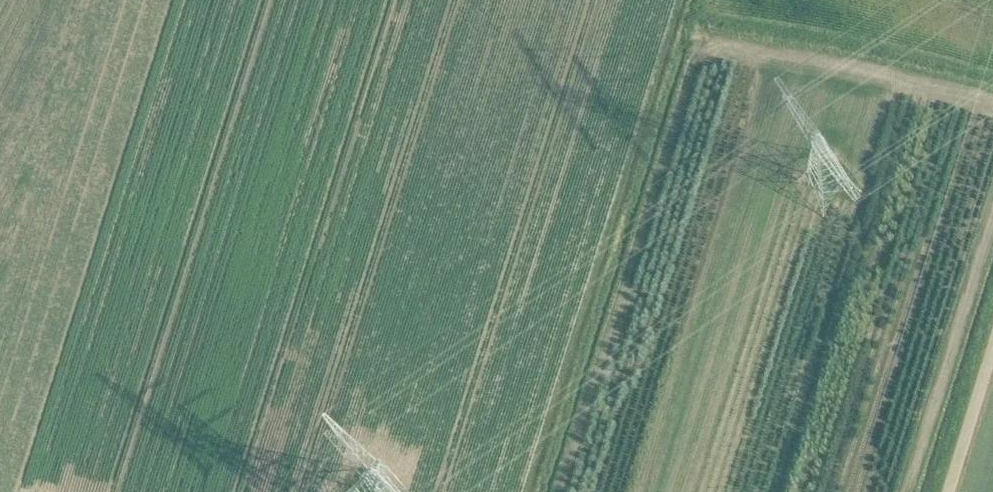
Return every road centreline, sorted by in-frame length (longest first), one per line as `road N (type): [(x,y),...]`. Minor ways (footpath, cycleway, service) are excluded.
road 1 (unclassified): [(948,491),(992,349)]

